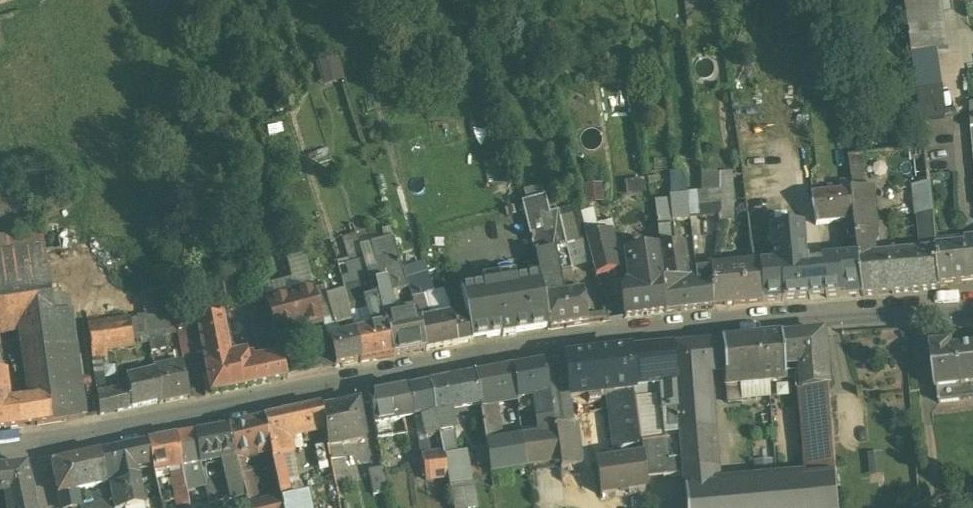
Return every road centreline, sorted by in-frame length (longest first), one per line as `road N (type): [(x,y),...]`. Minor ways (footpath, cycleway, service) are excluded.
road 1 (secondary): [(36,445),(519,348),(972,304)]

